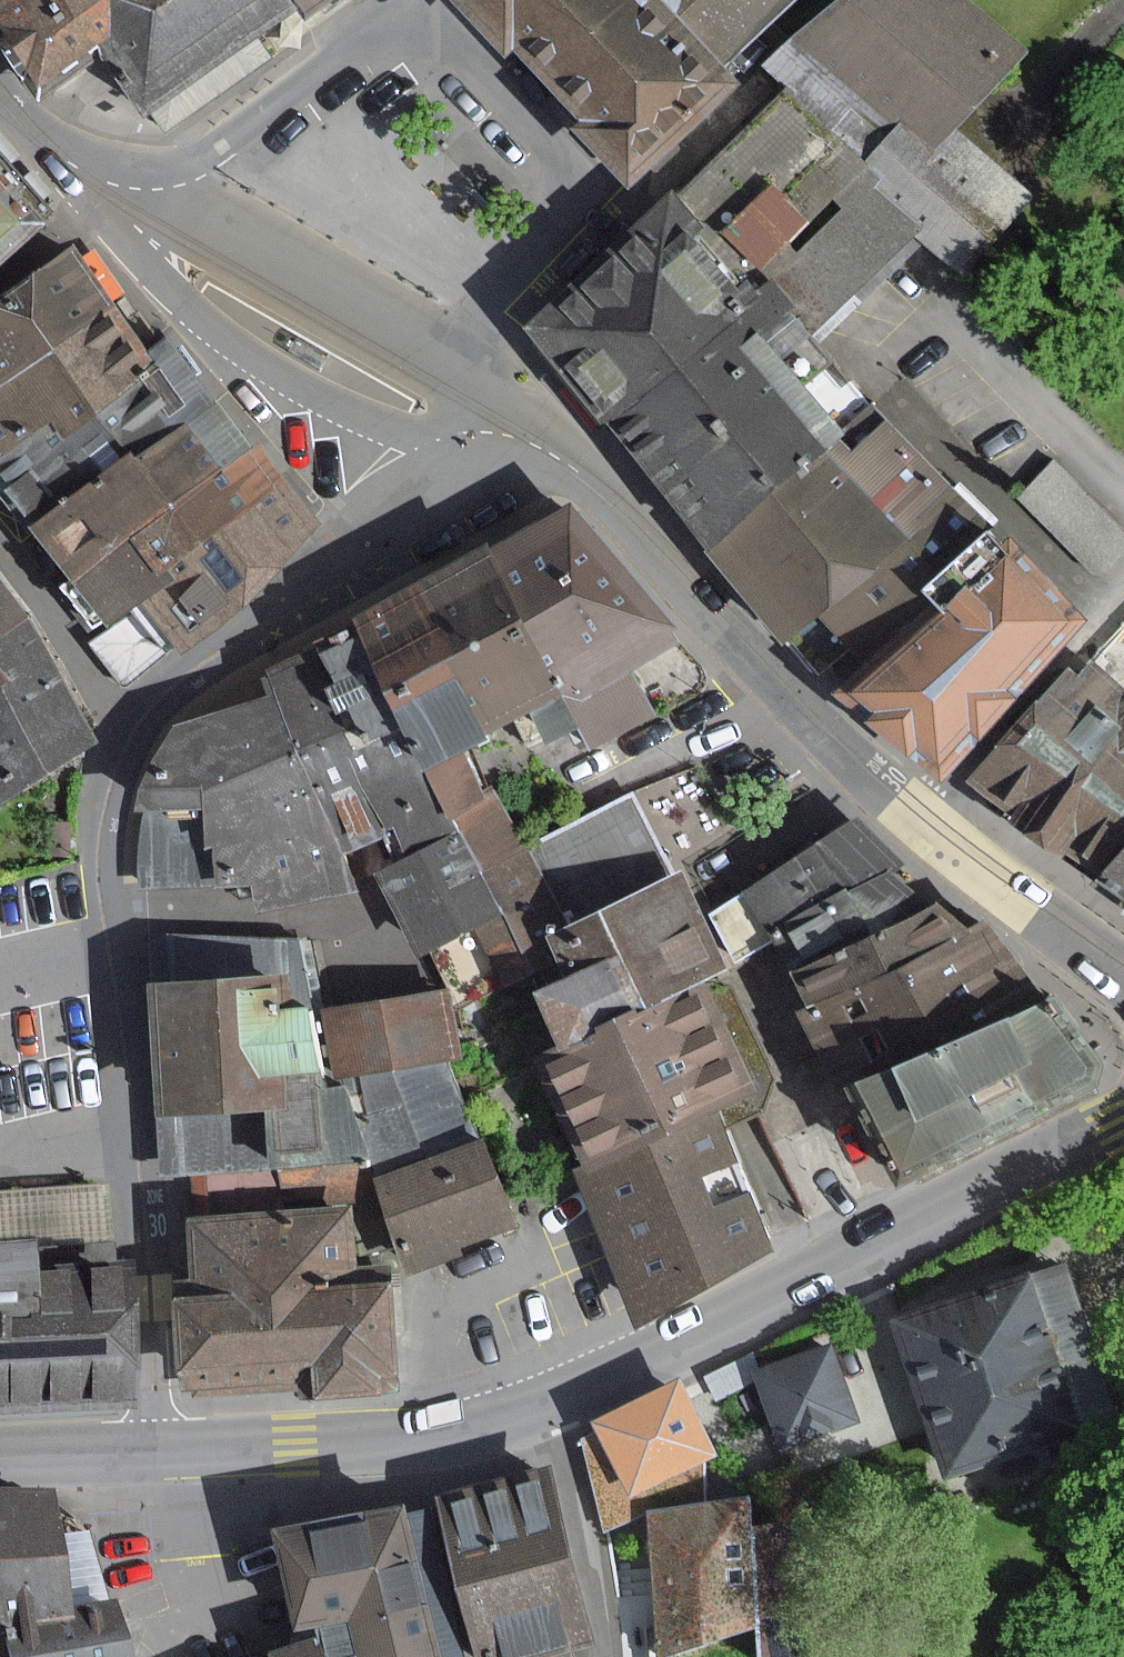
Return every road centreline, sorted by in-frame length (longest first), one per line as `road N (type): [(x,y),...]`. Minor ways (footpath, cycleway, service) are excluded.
road 1 (tertiary): [(1123,982),(868,777),(562,457)]
road 2 (residential): [(160,1451),(135,1129),(99,878),(105,789),(132,728)]
road 3 (secondary): [(1123,1122),(555,1405)]
road 4 (tertiary): [(80,181),(187,307),(254,358),(378,417),(562,457)]
road 5 (residential): [(132,728),(202,662),(474,479),(562,457)]
road 6 (residential): [(444,349),(609,205),(418,0)]
road 7 (secondary): [(555,1405),(502,1424),(386,1441),(160,1451)]
road 8 (residential): [(415,0),(157,202)]
road 9 (tertiary): [(444,349),(262,239),(157,202)]
road 10 (residential): [(609,1656),(596,1557),(555,1405)]
road 11 (residential): [(0,553),(132,728)]
road 12 (secondary): [(160,1451),(0,1459)]
road 13 (tertiary): [(562,457),(444,349)]

